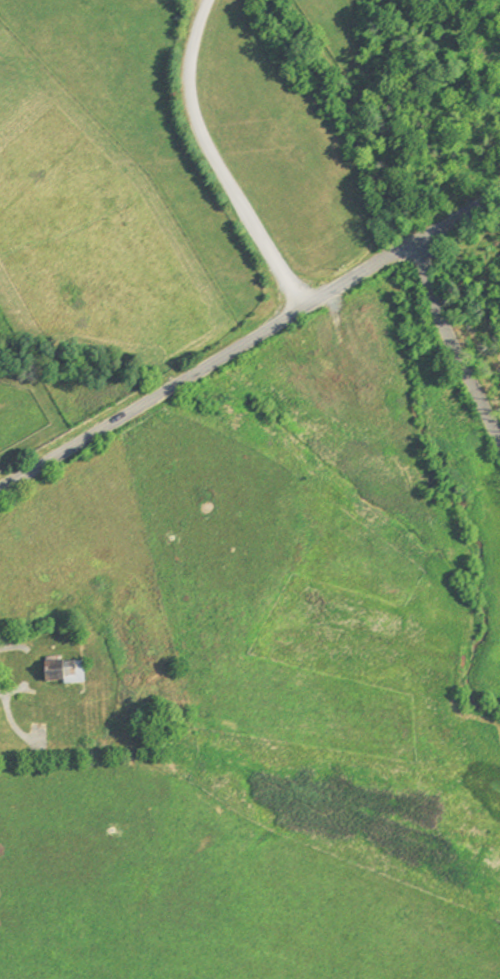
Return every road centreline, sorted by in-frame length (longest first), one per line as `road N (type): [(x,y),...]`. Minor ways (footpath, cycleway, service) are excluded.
road 1 (tertiary): [(0,491),(499,193)]
road 2 (residential): [(214,0),(187,66),(190,121),(299,313)]
road 3 (residential): [(499,443),(434,310),(418,242)]

